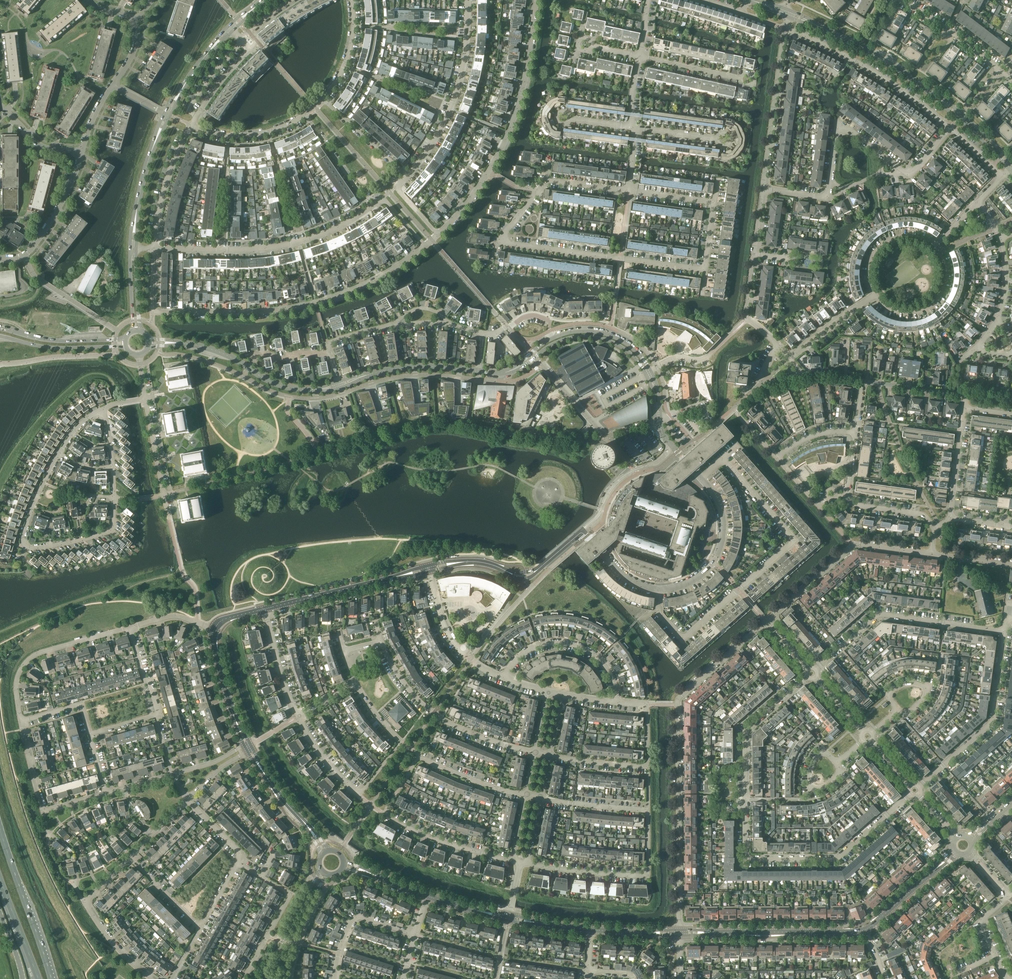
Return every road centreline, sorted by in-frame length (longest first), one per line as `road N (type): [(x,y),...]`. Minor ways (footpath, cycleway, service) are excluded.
road 1 (residential): [(916,790),(994,719),(1005,631),(883,614),(811,673)]
road 2 (residential): [(680,934),(678,704),(766,621)]
road 3 (residential): [(722,459),(794,540),(683,638),(659,611),(660,590)]
road 4 (residential): [(153,313),(295,308),(362,286),(425,246)]
road 5 (residential): [(438,235),(508,134),(526,78),(536,0)]
road 6 (residential): [(916,790),(835,859),(750,859),(746,810)]
road 7 (residential): [(372,208),(291,244),(155,248)]
road 8 (residential): [(115,498),(110,532),(26,545),(59,454)]
road 9 (residential): [(706,270),(505,240)]
road 10 (residential): [(513,370),(569,338),(605,340),(641,364),(659,420)]
road 11 (tertiary): [(960,116),(867,51),(787,12)]
road 12 (residential): [(339,385),(289,388),(214,351),(150,343)]
road 13 (residential): [(766,621),(853,545),(932,553)]
road 14 (residential): [(949,128),(875,73),(785,28)]
road 15 (residential): [(408,175),(432,145),(459,84),(469,0)]
road 16 (residential): [(648,812),(649,876),(526,862)]
road 17 (tertiary): [(680,934),(866,932)]
road 18 (residential): [(131,627),(26,660),(16,679),(21,722)]
road 19 (residential): [(777,345),(746,319),(762,189)]
road 20 (residential): [(429,567),(482,562),(531,575),(581,531)]
road 21 (residential): [(265,608),(429,567)]
road 22 (primary): [(52,978),(0,819)]
road 23 (residential): [(130,857),(85,903),(116,948),(153,978)]
road 24 (residential): [(934,528),(923,514),(850,504),(856,432)]
road 25 (residential): [(762,189),(785,28)]
road 26 (residential): [(659,420),(657,387),(631,348),(594,332),(553,338)]
road 27 (residential): [(617,703),(608,671),(577,645),(536,646),(503,678)]
road 28 (residential): [(21,722),(43,813),(107,794)]
road 29 (residential): [(243,978),(290,894),(236,862)]
road 30 (residential): [(660,590),(698,578),(721,547),(721,510),(701,478)]
road 31 (residential): [(856,432),(863,380),(956,394)]
road 32 (residential): [(480,371),(406,367),(339,385)]
road 33 (residential): [(359,795),(400,740),(355,683)]
road 34 (residential): [(512,859),(452,846),(385,814)]
road 35 (residential): [(745,775),(745,731),(811,673)]
road 36 (residential): [(155,248),(190,125)]
road 37 (tertiary): [(0,336),(49,348),(126,347)]
road 38 (tertiary): [(125,339),(63,341),(0,328)]
road 39 (residential): [(169,519),(145,396)]
road 40 (residential): [(1002,72),(901,0)]
road 41 (residential): [(336,978),(354,920),(415,934)]
road 42 (residential): [(247,746),(213,630)]
road 43 (residential): [(190,125),(247,137),(305,116)]
road 44 (residential): [(827,197),(837,132),(853,132),(882,155)]
road 45 (tertiary): [(320,870),(283,942),(273,978)]

